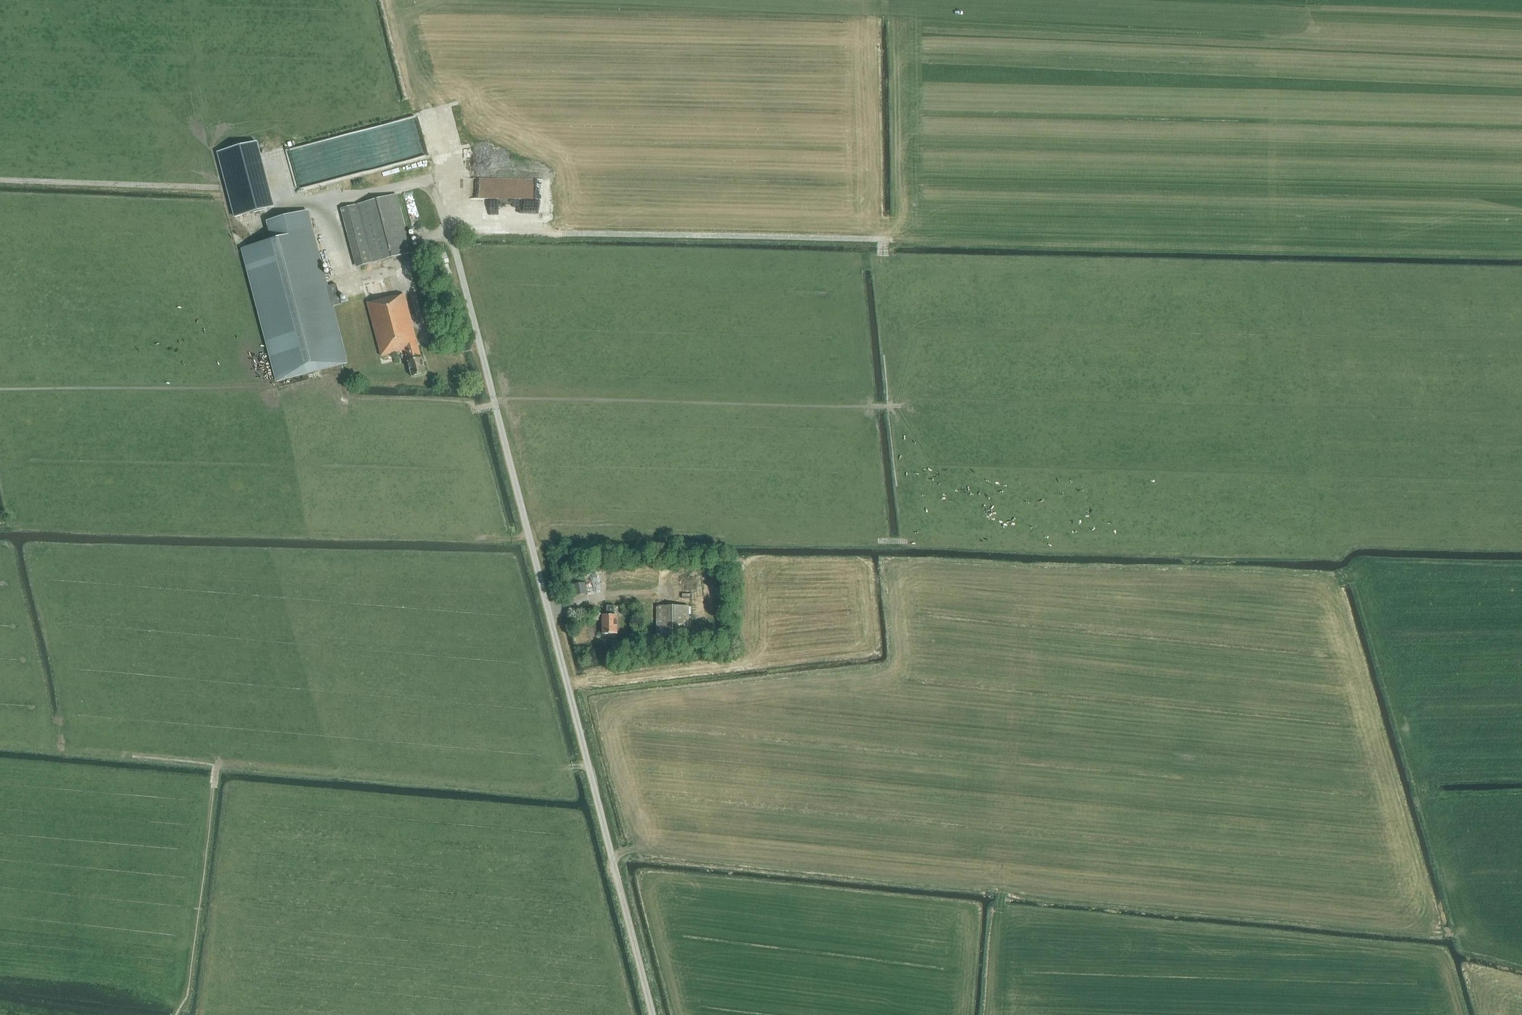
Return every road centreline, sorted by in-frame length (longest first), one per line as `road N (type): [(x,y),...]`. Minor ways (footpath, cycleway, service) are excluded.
road 1 (unclassified): [(653,1014),(453,241)]
road 2 (track): [(884,256),(883,239),(549,233),(458,174),(441,177)]
road 3 (track): [(431,179),(233,224),(214,148)]
road 4 (track): [(0,179),(224,187)]
road 5 (track): [(568,685),(748,665)]
road 6 (track): [(403,70),(441,177),(431,179)]

